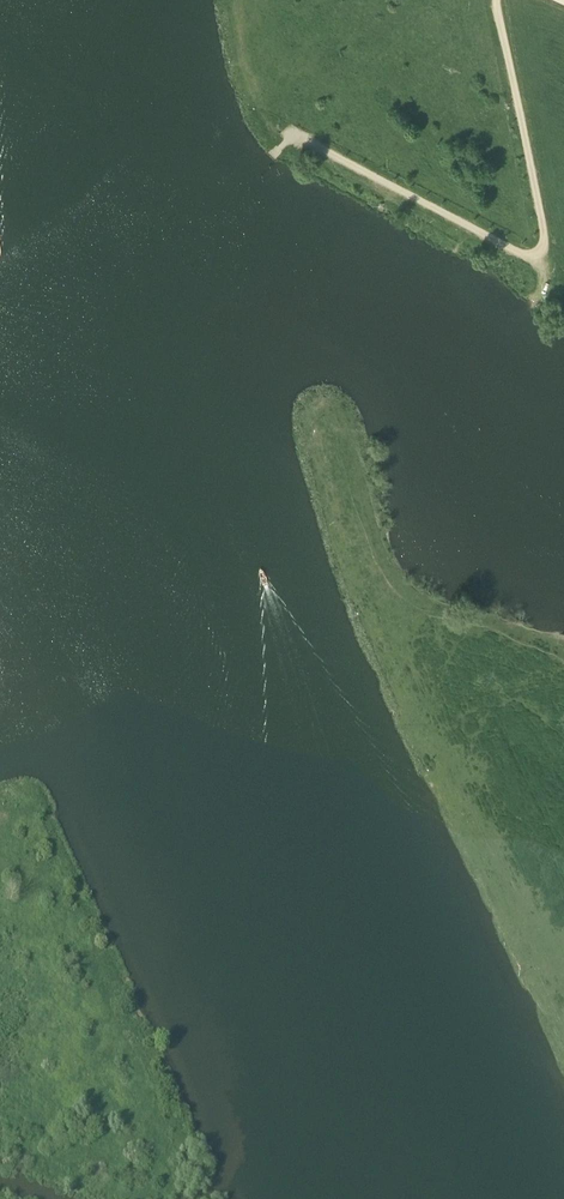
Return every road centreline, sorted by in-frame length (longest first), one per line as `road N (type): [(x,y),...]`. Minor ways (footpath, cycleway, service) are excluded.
road 1 (track): [(563,672),(404,618),(462,772),(563,999)]
road 2 (track): [(497,0),(545,239),(537,255),(299,136),(275,154)]
road 3 (track): [(404,618),(347,496),(336,447)]

